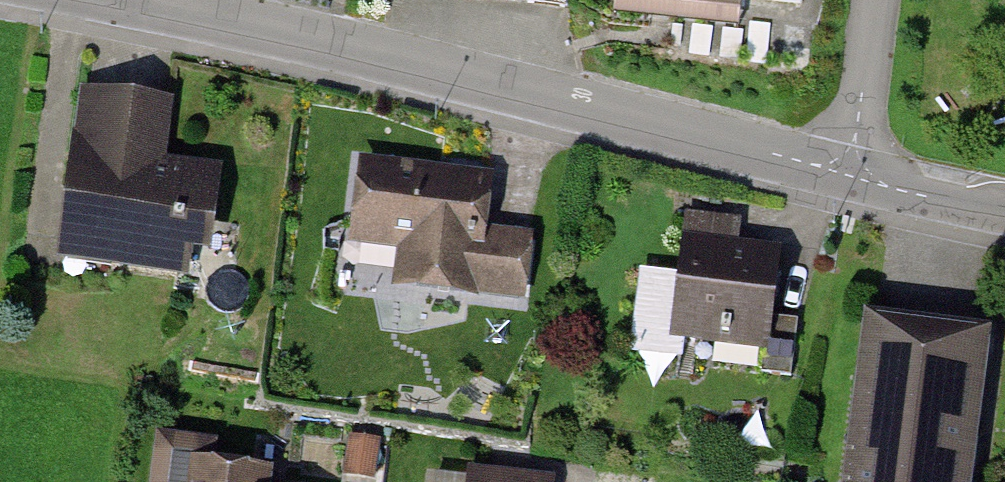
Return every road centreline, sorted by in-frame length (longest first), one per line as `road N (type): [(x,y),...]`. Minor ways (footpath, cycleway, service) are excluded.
road 1 (residential): [(127,0),(871,179)]
road 2 (residential): [(871,179),(887,0)]
road 3 (residential): [(871,179),(1004,203)]

